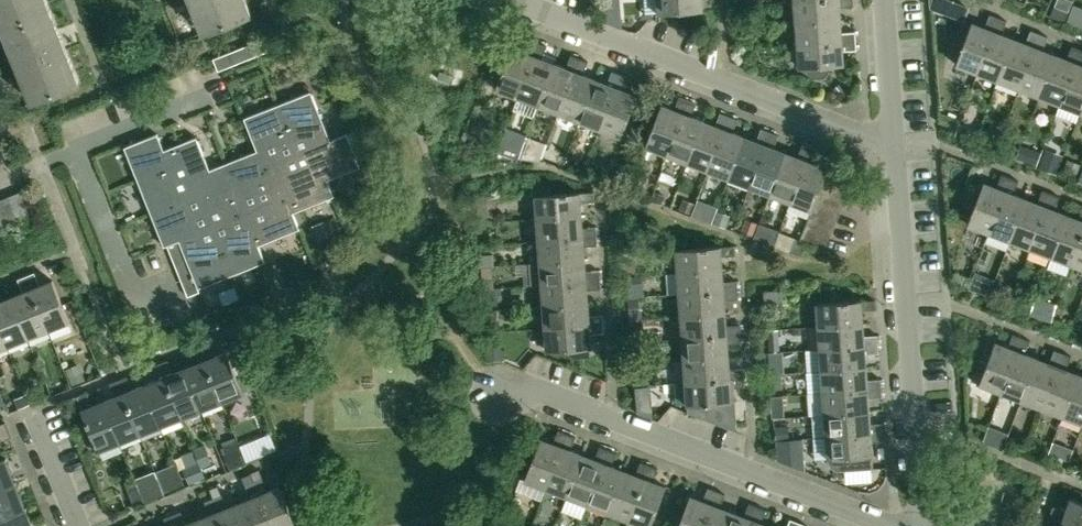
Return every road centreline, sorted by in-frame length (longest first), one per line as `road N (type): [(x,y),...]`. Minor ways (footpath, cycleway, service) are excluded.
road 1 (residential): [(897,525),(541,391),(484,382)]
road 2 (residential): [(894,145),(520,0)]
road 3 (residential): [(923,525),(894,145)]
road 4 (residential): [(77,150),(138,304)]
road 5 (residential): [(894,145),(884,0)]
road 6 (residential): [(77,150),(205,97)]

